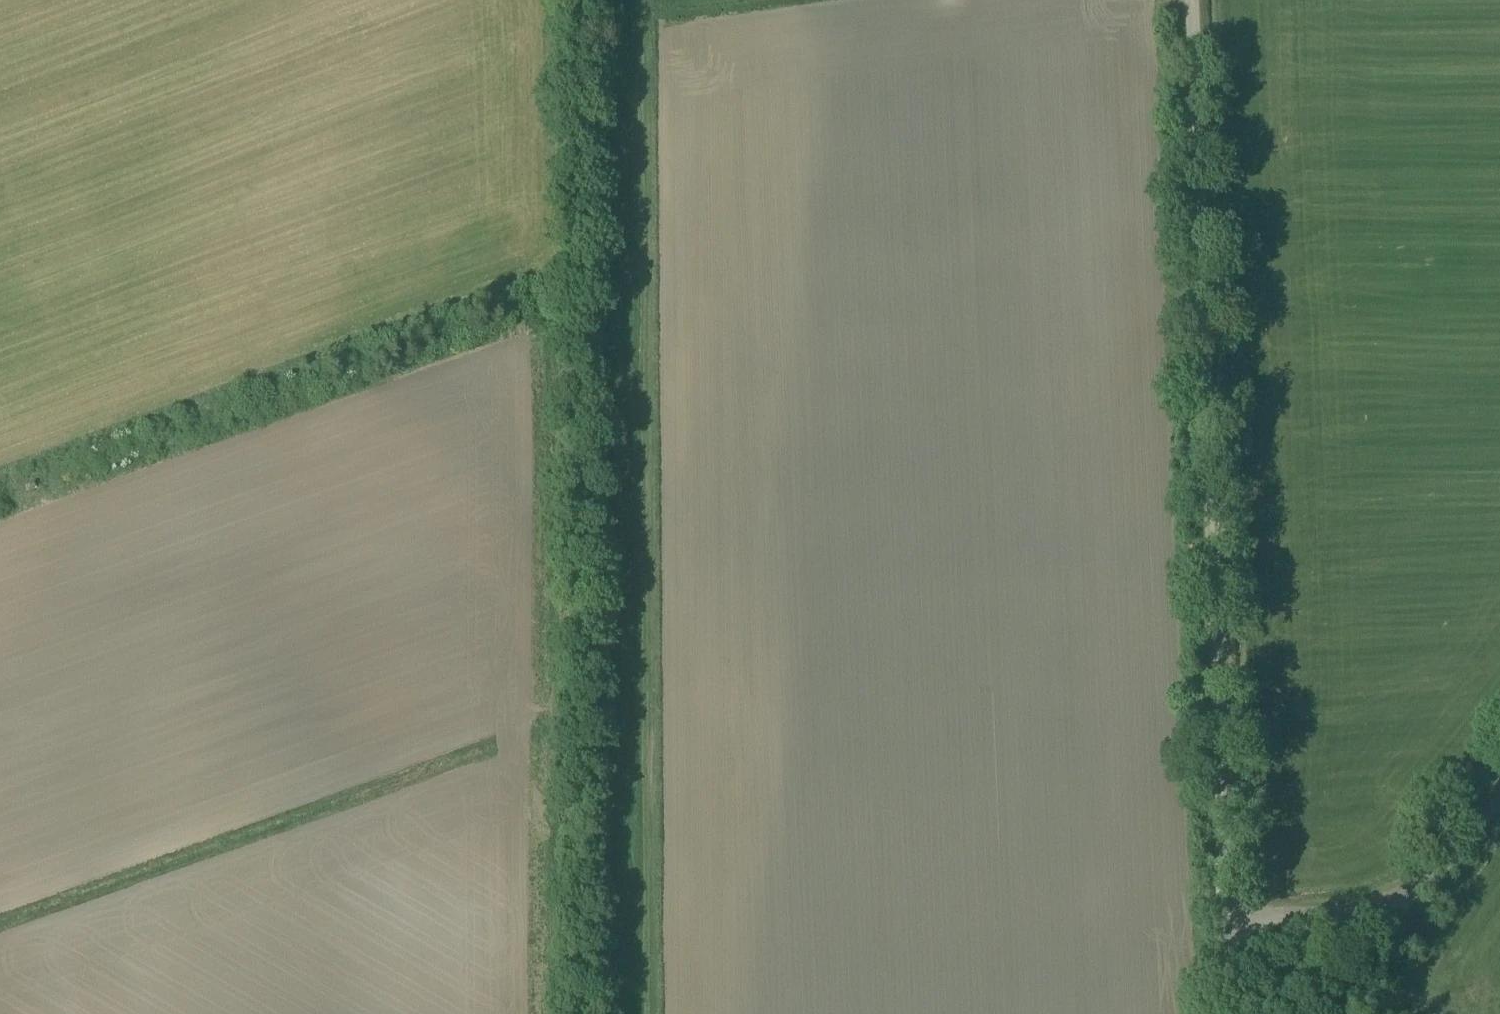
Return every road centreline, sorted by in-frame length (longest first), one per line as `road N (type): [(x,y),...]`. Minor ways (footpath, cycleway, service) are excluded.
road 1 (unclassified): [(1227,917),(1199,0)]
road 2 (unclassified): [(1227,917),(1382,902),(1446,857),(1499,790)]

